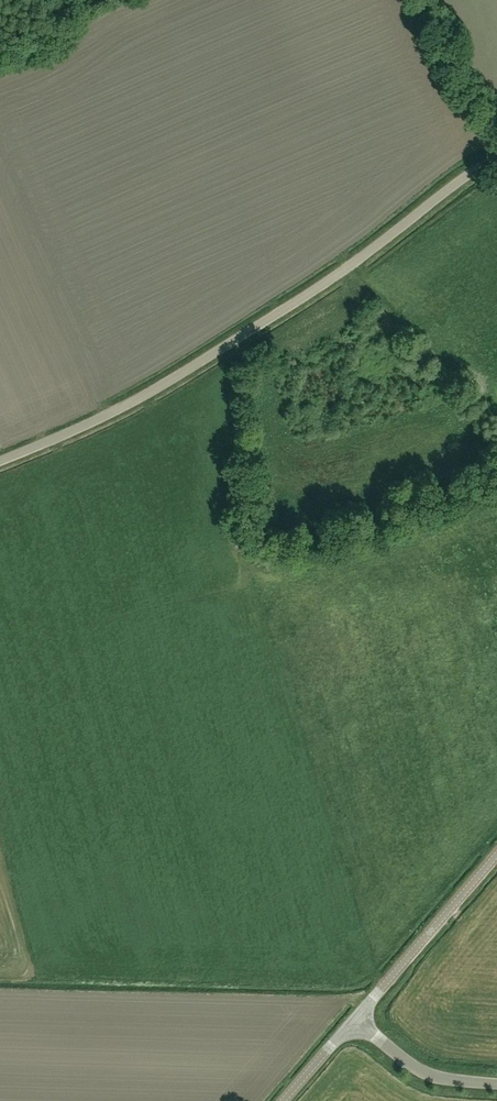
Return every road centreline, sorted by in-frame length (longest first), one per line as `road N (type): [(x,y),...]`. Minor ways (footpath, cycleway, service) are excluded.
road 1 (unclassified): [(0,461),(185,371),(320,286),(496,158)]
road 2 (tertiary): [(355,1018),(496,854)]
road 3 (unclassified): [(496,1082),(431,1074),(355,1018)]

